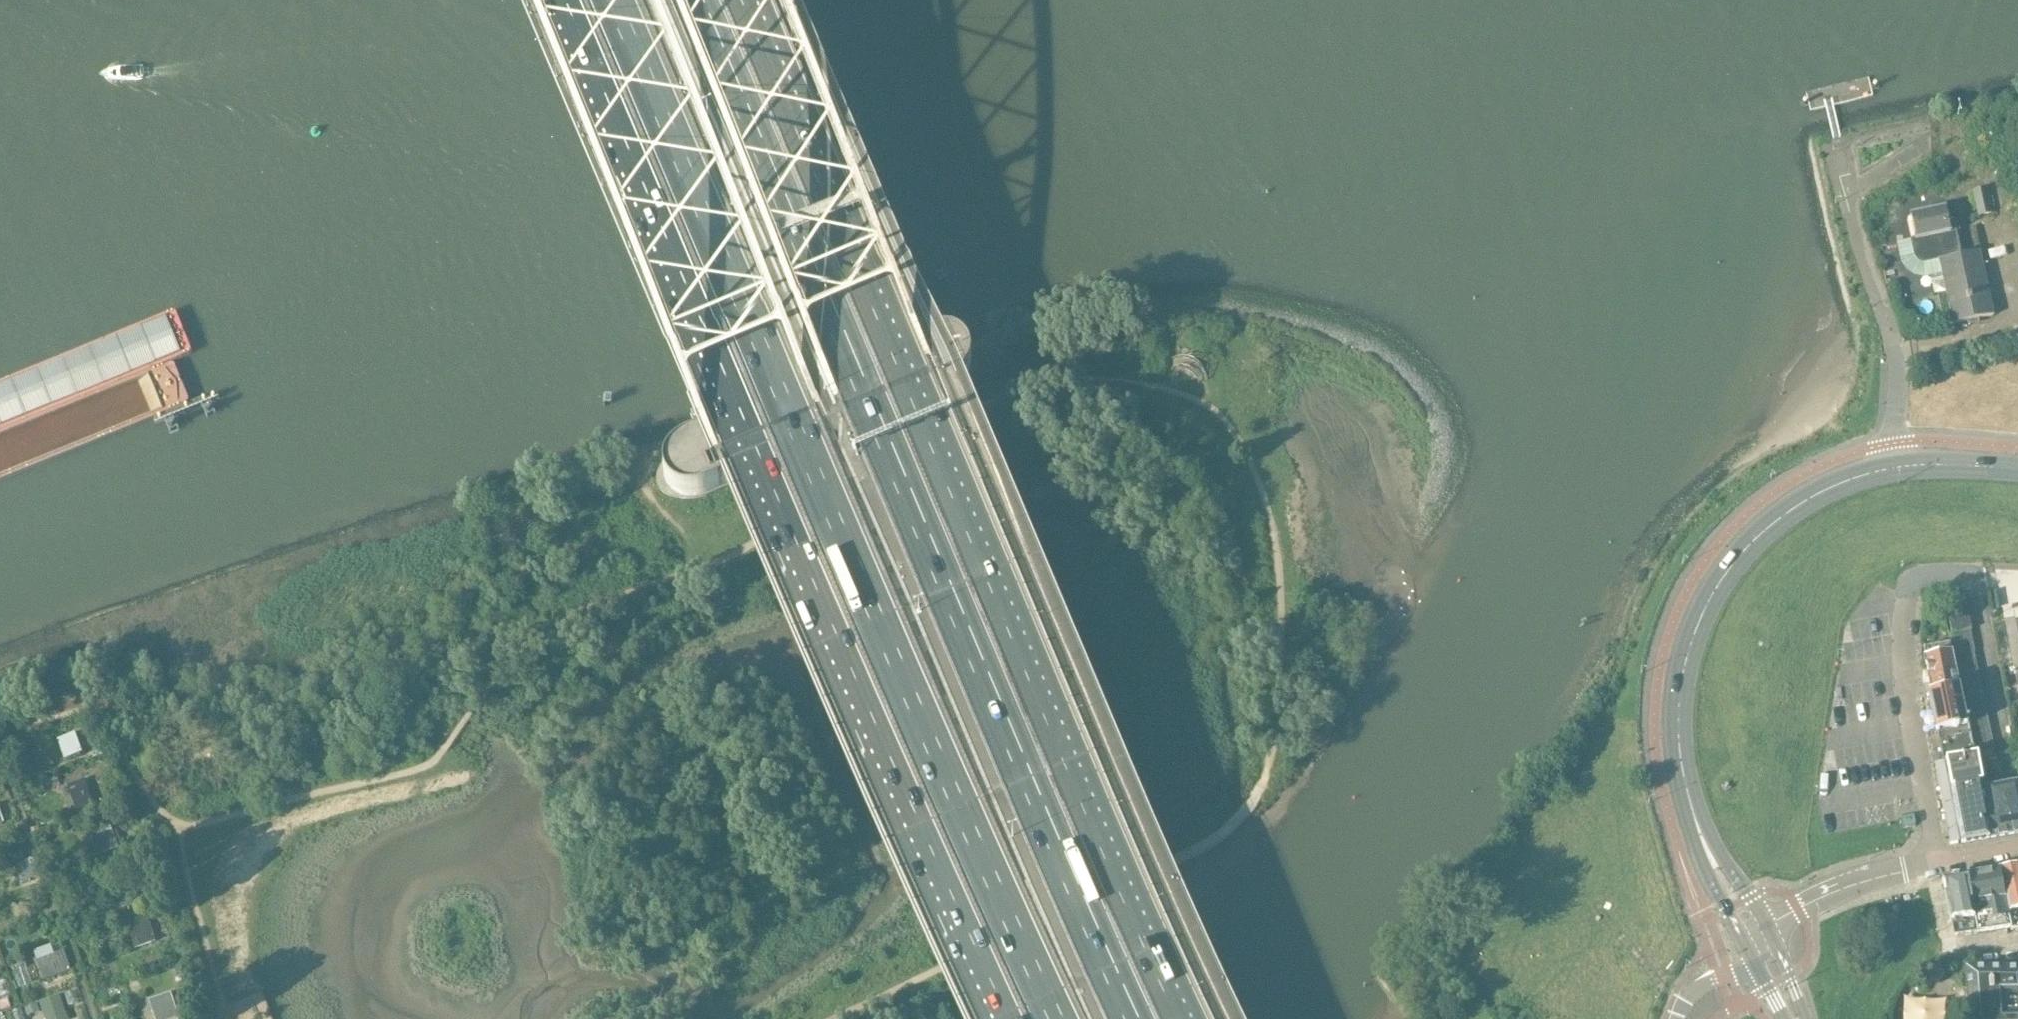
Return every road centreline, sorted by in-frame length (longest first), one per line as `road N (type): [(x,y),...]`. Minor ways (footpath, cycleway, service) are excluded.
road 1 (motorway): [(606,0),(1047,1018)]
road 2 (motorway): [(1123,1018),(683,0)]
road 3 (motorway): [(1180,1018),(741,0)]
road 4 (motorway): [(552,0),(888,798),(990,1018)]
road 5 (tertiary): [(1897,467),(1807,498),(1729,570),(1685,663),(1682,775)]
road 6 (residential): [(1934,862),(1903,612),(1919,580),(1975,578)]
road 7 (unclassified): [(1897,467),(1897,359),(1845,198),(1837,145)]
road 8 (tertiary): [(1682,775),(1693,841),(1749,957)]
road 9 (tertiary): [(1771,932),(1682,775)]
road 10 (residential): [(1771,932),(1822,898),(1934,862)]
road 11 (tertiary): [(2017,468),(1897,467)]

